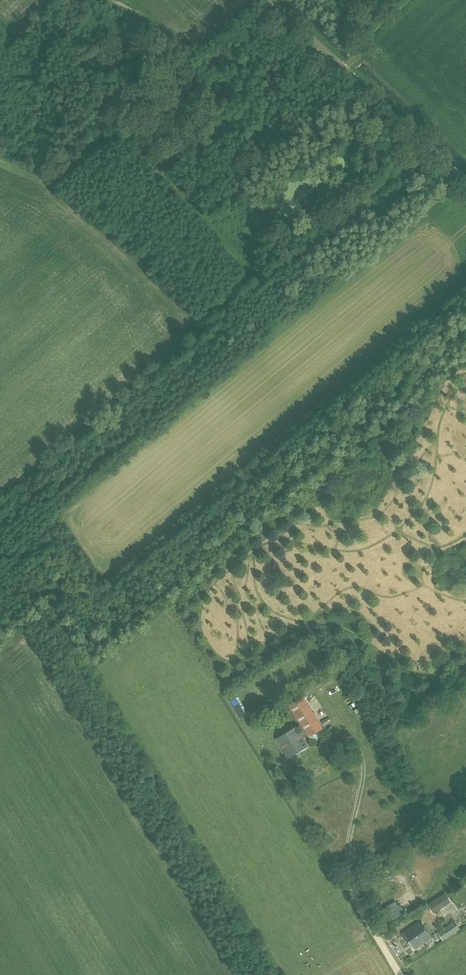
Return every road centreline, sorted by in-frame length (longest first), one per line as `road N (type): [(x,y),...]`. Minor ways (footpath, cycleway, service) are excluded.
road 1 (unclassified): [(465,181),(272,0)]

